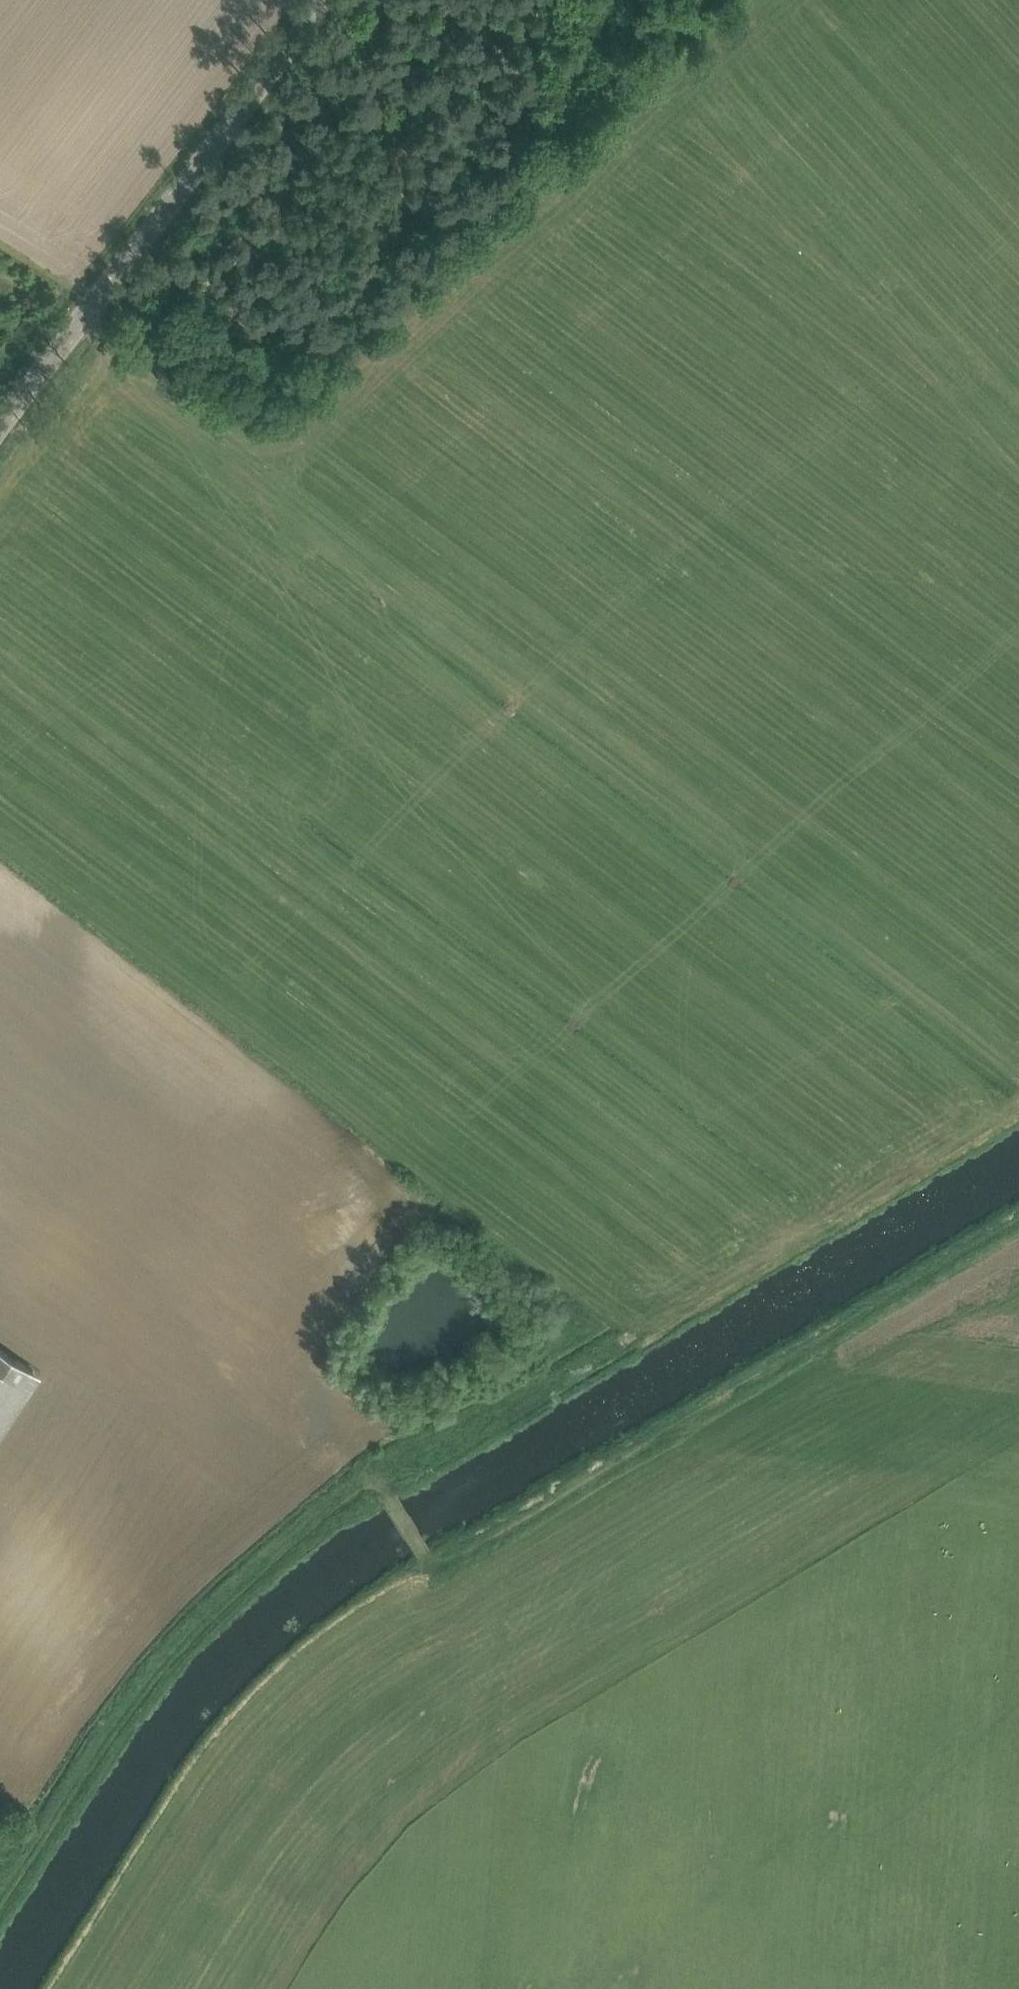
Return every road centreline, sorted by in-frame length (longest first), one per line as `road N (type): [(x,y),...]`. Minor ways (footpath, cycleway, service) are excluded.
road 1 (track): [(0,1910),(161,1665),(283,1549),(372,1485),(388,1495),(425,1554)]
road 2 (unclassified): [(0,413),(311,0)]

